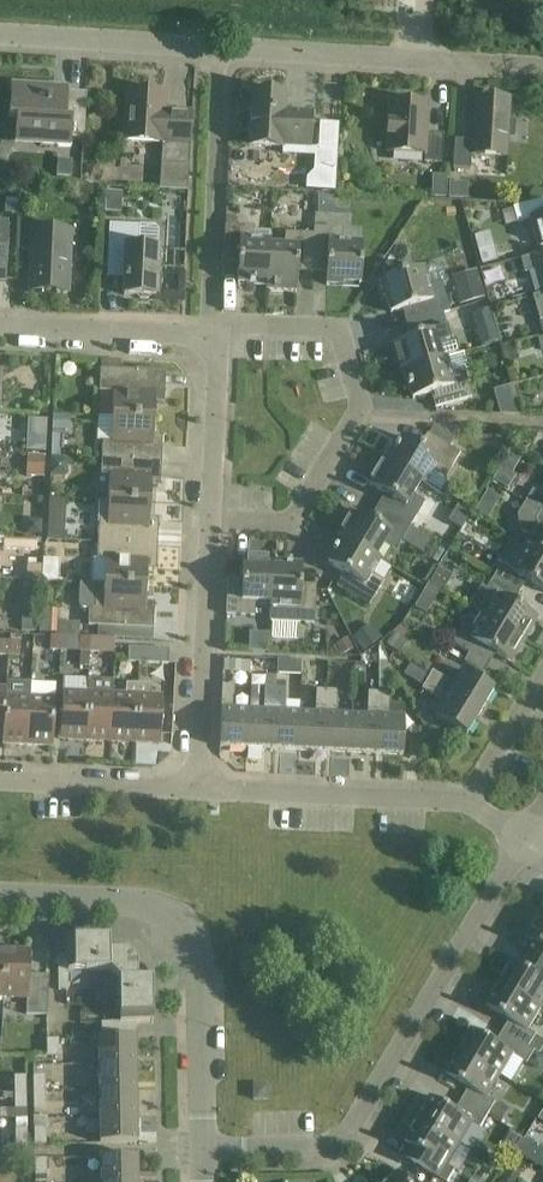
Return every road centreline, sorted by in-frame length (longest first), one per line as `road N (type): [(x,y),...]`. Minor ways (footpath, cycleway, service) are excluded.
road 1 (residential): [(204,1150),(344,1150),(360,1134),(538,837)]
road 2 (residential): [(204,1150),(203,978),(197,946),(178,919),(148,903),(0,897)]
road 3 (residential): [(211,527),(294,527),(359,412),(329,337),(214,337)]
road 4 (residential): [(542,70),(226,47)]
road 5 (residential): [(214,337),(226,47)]
road 6 (residential): [(478,805),(206,792)]
road 7 (residential): [(206,792),(211,527)]
road 8 (residential): [(226,47),(0,33)]
road 9 (residential): [(0,323),(214,337)]
road 10 (residential): [(206,792),(0,783)]
road 11 (residential): [(211,527),(214,337)]
road 12 (residential): [(478,805),(542,693)]

